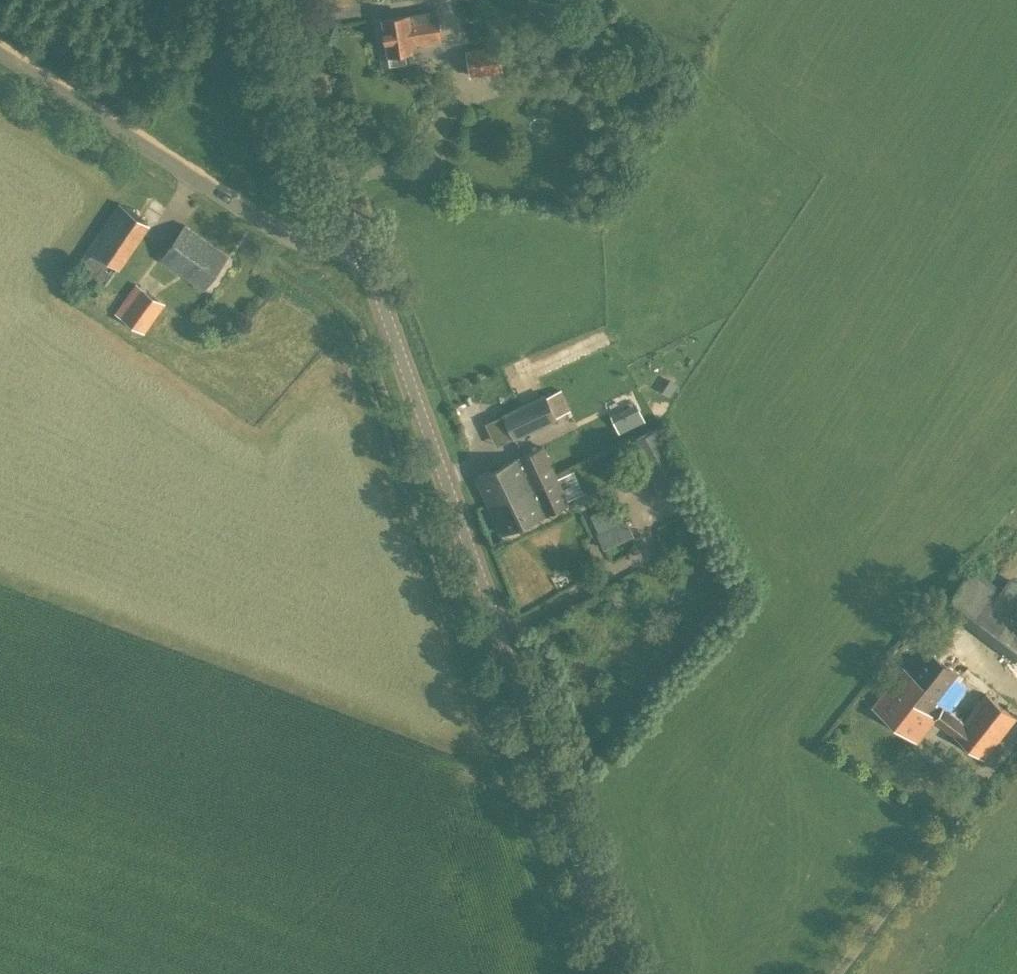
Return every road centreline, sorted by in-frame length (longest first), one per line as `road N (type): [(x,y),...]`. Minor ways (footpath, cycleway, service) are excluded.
road 1 (tertiary): [(625,973),(389,299)]
road 2 (unclassified): [(389,299),(0,55)]
road 3 (tertiary): [(389,299),(297,0)]

